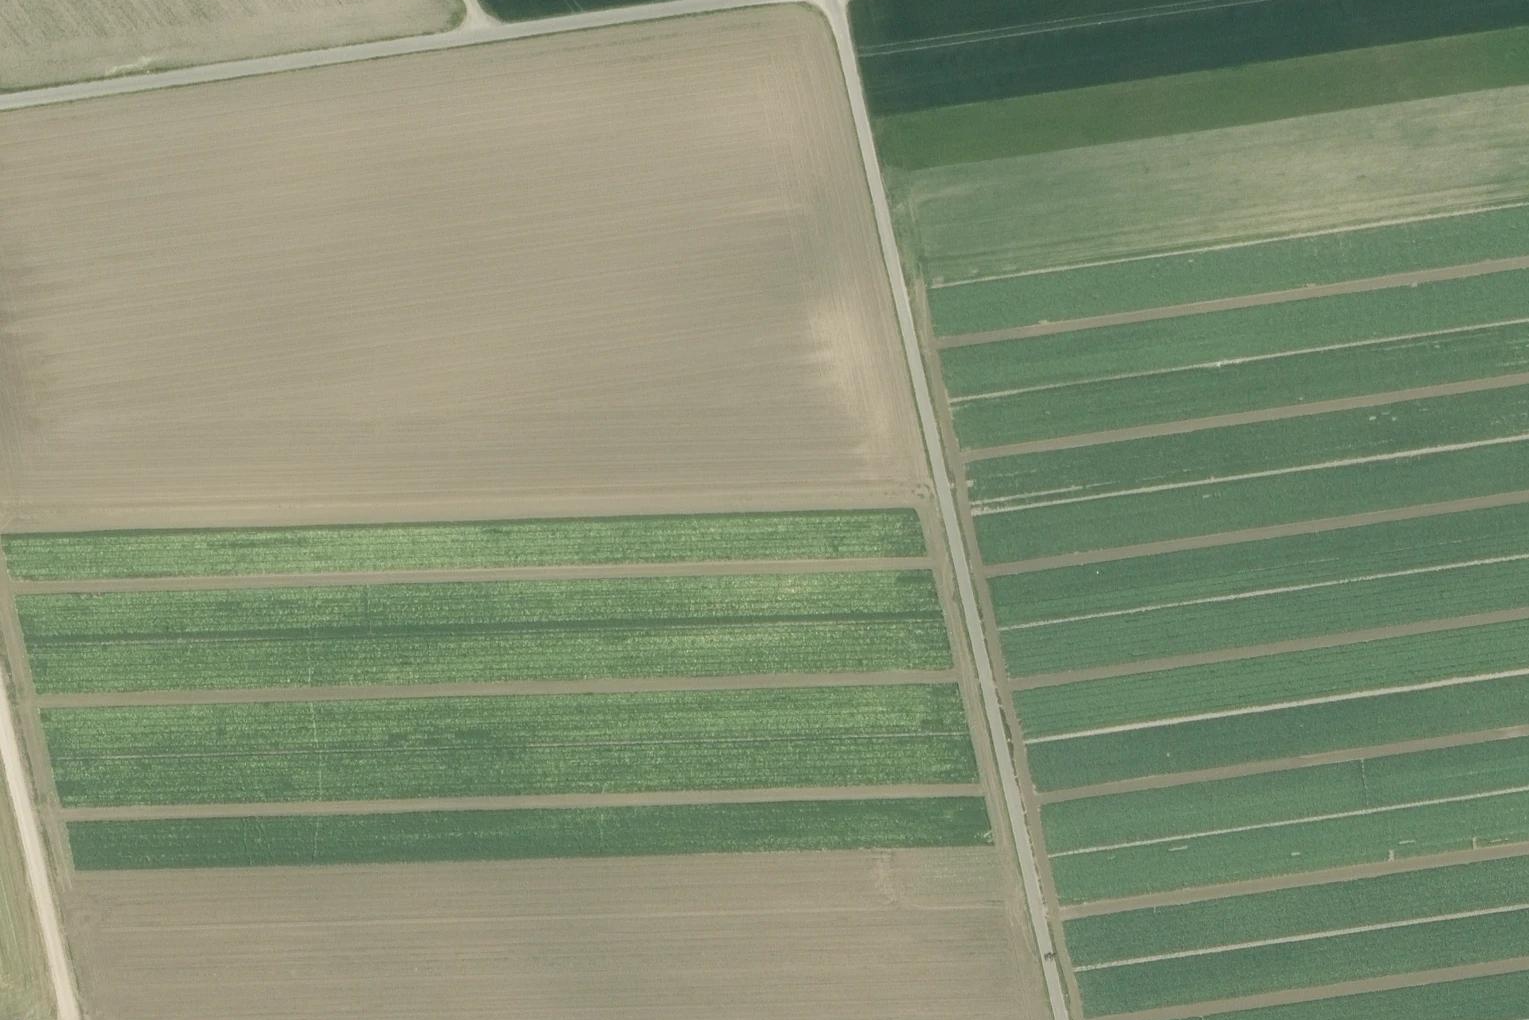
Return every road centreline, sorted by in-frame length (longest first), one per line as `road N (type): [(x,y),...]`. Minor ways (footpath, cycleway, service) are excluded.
road 1 (track): [(1061,1019),(833,0)]
road 2 (track): [(749,0),(0,104)]
road 3 (track): [(0,708),(70,1019)]

